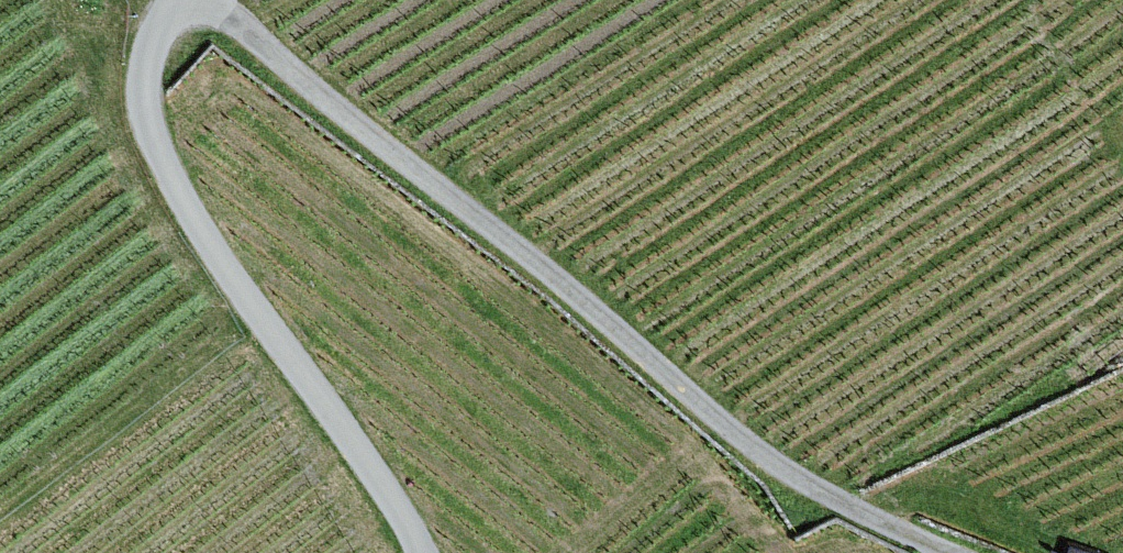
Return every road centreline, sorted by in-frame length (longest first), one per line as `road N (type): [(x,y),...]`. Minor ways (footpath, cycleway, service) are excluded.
road 1 (track): [(203,0),(760,453),(952,552)]
road 2 (track): [(422,552),(371,463),(288,357),(171,177),(146,92),(181,0)]
road 3 (track): [(830,494),(1122,352)]

